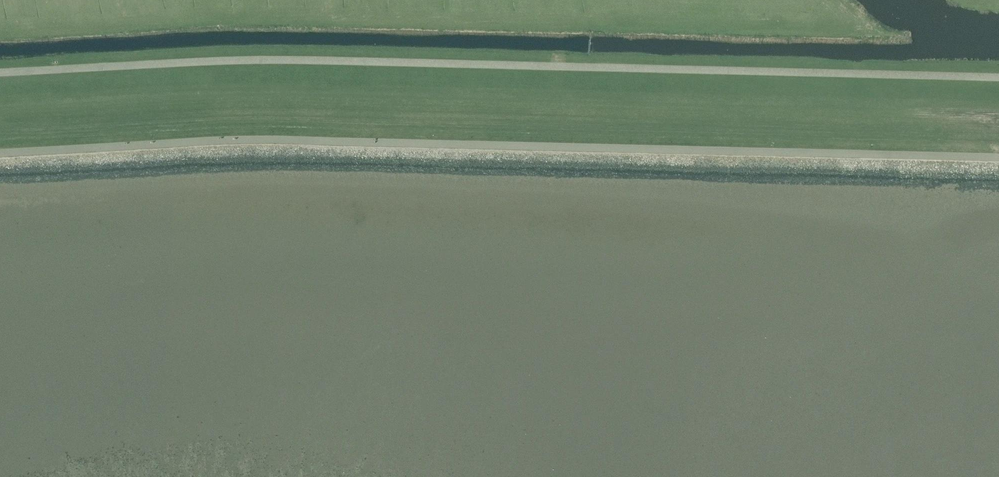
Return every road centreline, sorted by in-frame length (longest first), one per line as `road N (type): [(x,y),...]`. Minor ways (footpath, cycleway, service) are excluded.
road 1 (unclassified): [(0,162),(247,149),(998,166)]
road 2 (unclassified): [(998,81),(262,64),(0,77)]

